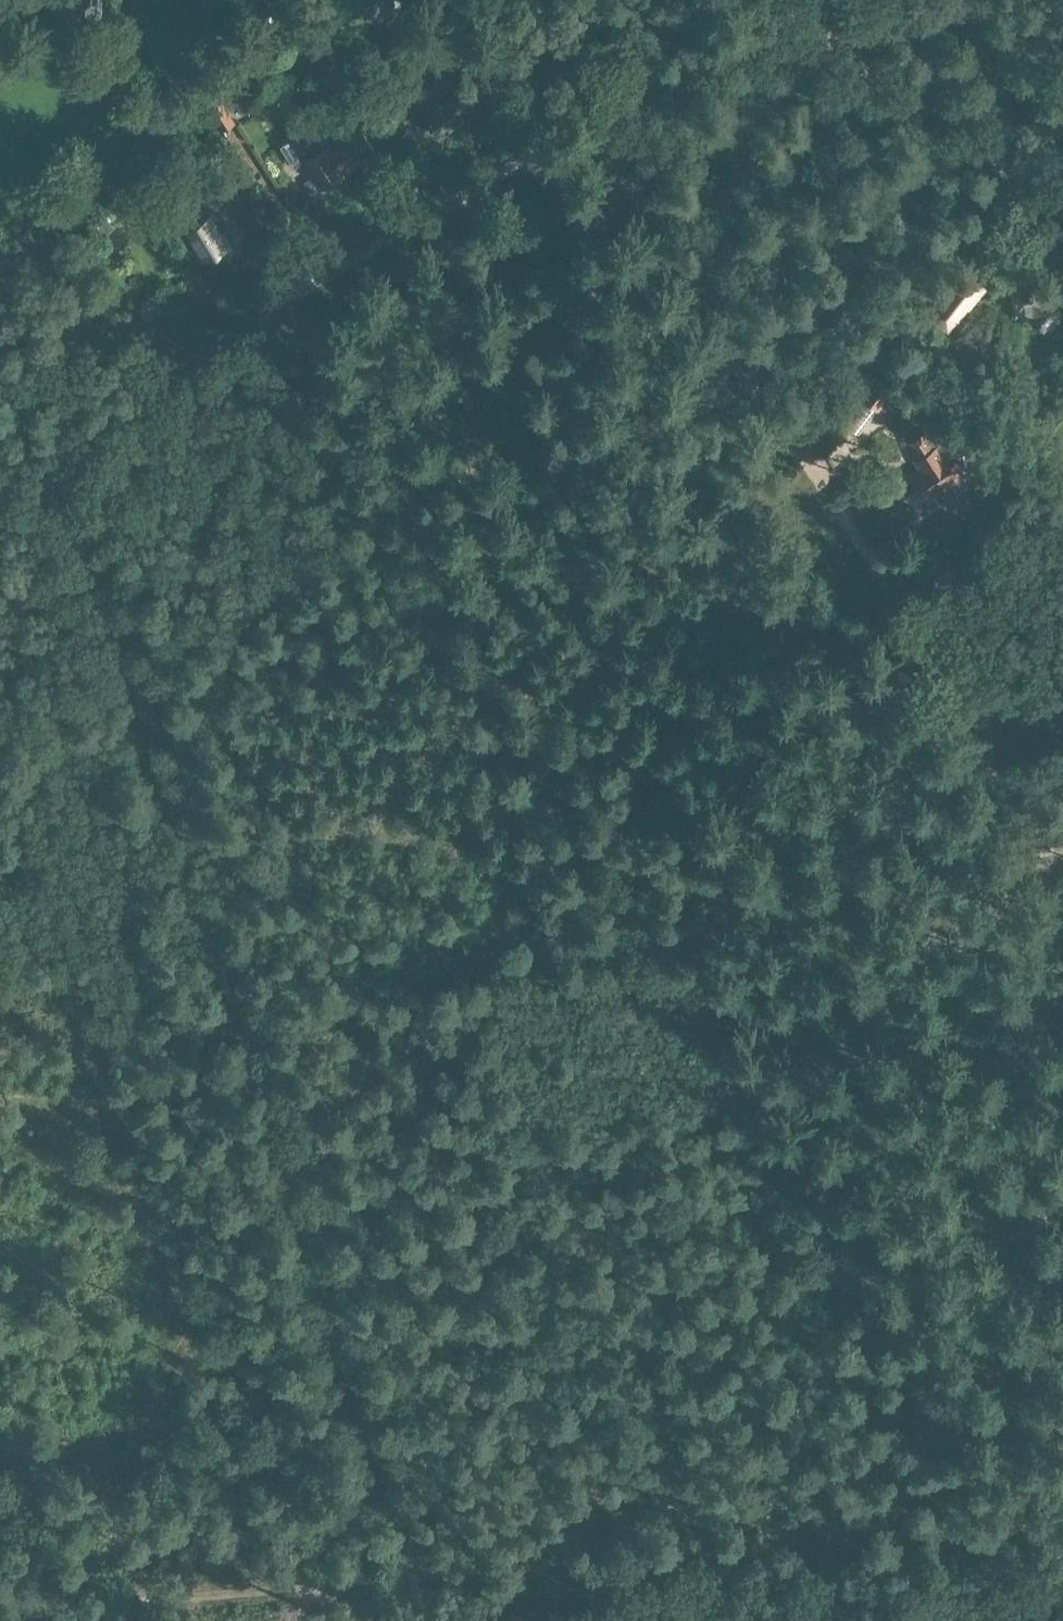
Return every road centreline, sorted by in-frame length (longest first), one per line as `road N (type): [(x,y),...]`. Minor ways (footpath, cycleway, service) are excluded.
road 1 (track): [(54,456),(423,1620)]
road 2 (track): [(1062,1508),(0,1609)]
road 3 (track): [(590,130),(794,465),(955,705),(1036,863),(1062,948)]
road 4 (track): [(54,456),(789,2)]
road 5 (track): [(789,2),(996,156),(1062,189)]

